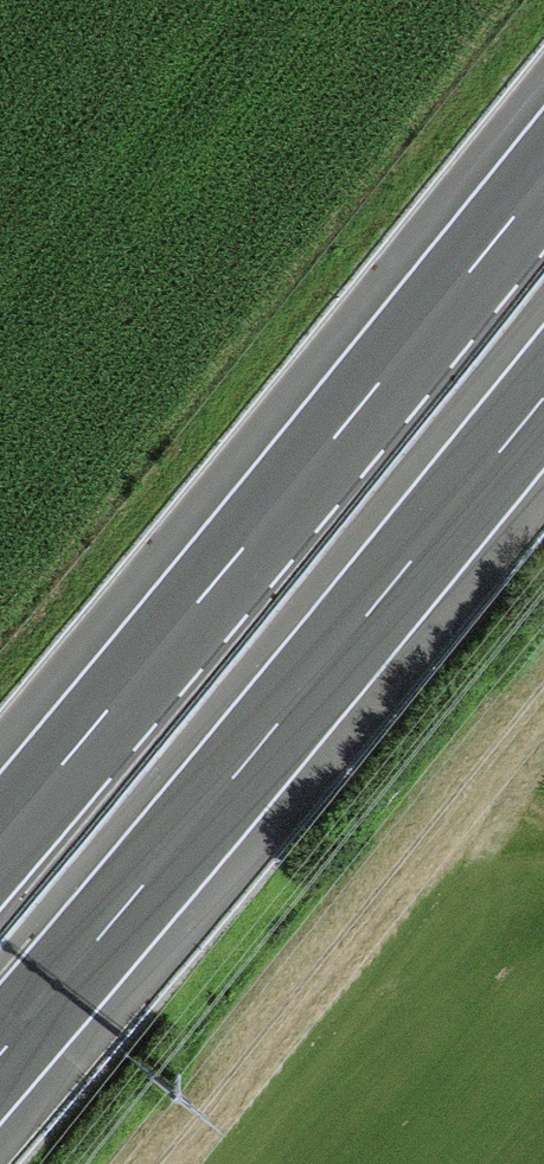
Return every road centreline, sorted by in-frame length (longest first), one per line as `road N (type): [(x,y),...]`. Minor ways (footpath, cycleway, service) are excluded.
road 1 (motorway): [(543,170),(0,828)]
road 2 (motorway): [(0,1039),(543,384)]

